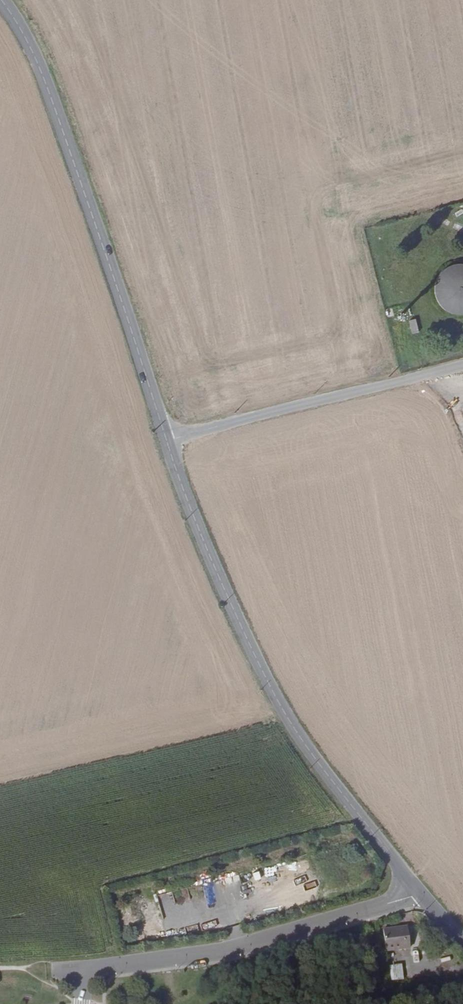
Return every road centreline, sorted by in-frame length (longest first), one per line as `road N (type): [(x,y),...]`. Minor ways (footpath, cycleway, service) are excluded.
road 1 (tertiary): [(413,889),(287,708),(172,443)]
road 2 (tertiary): [(172,443),(52,78),(0,0)]
road 3 (residential): [(413,889),(230,946),(103,966),(89,973),(82,1003)]
road 4 (unclassified): [(172,443),(462,371)]

